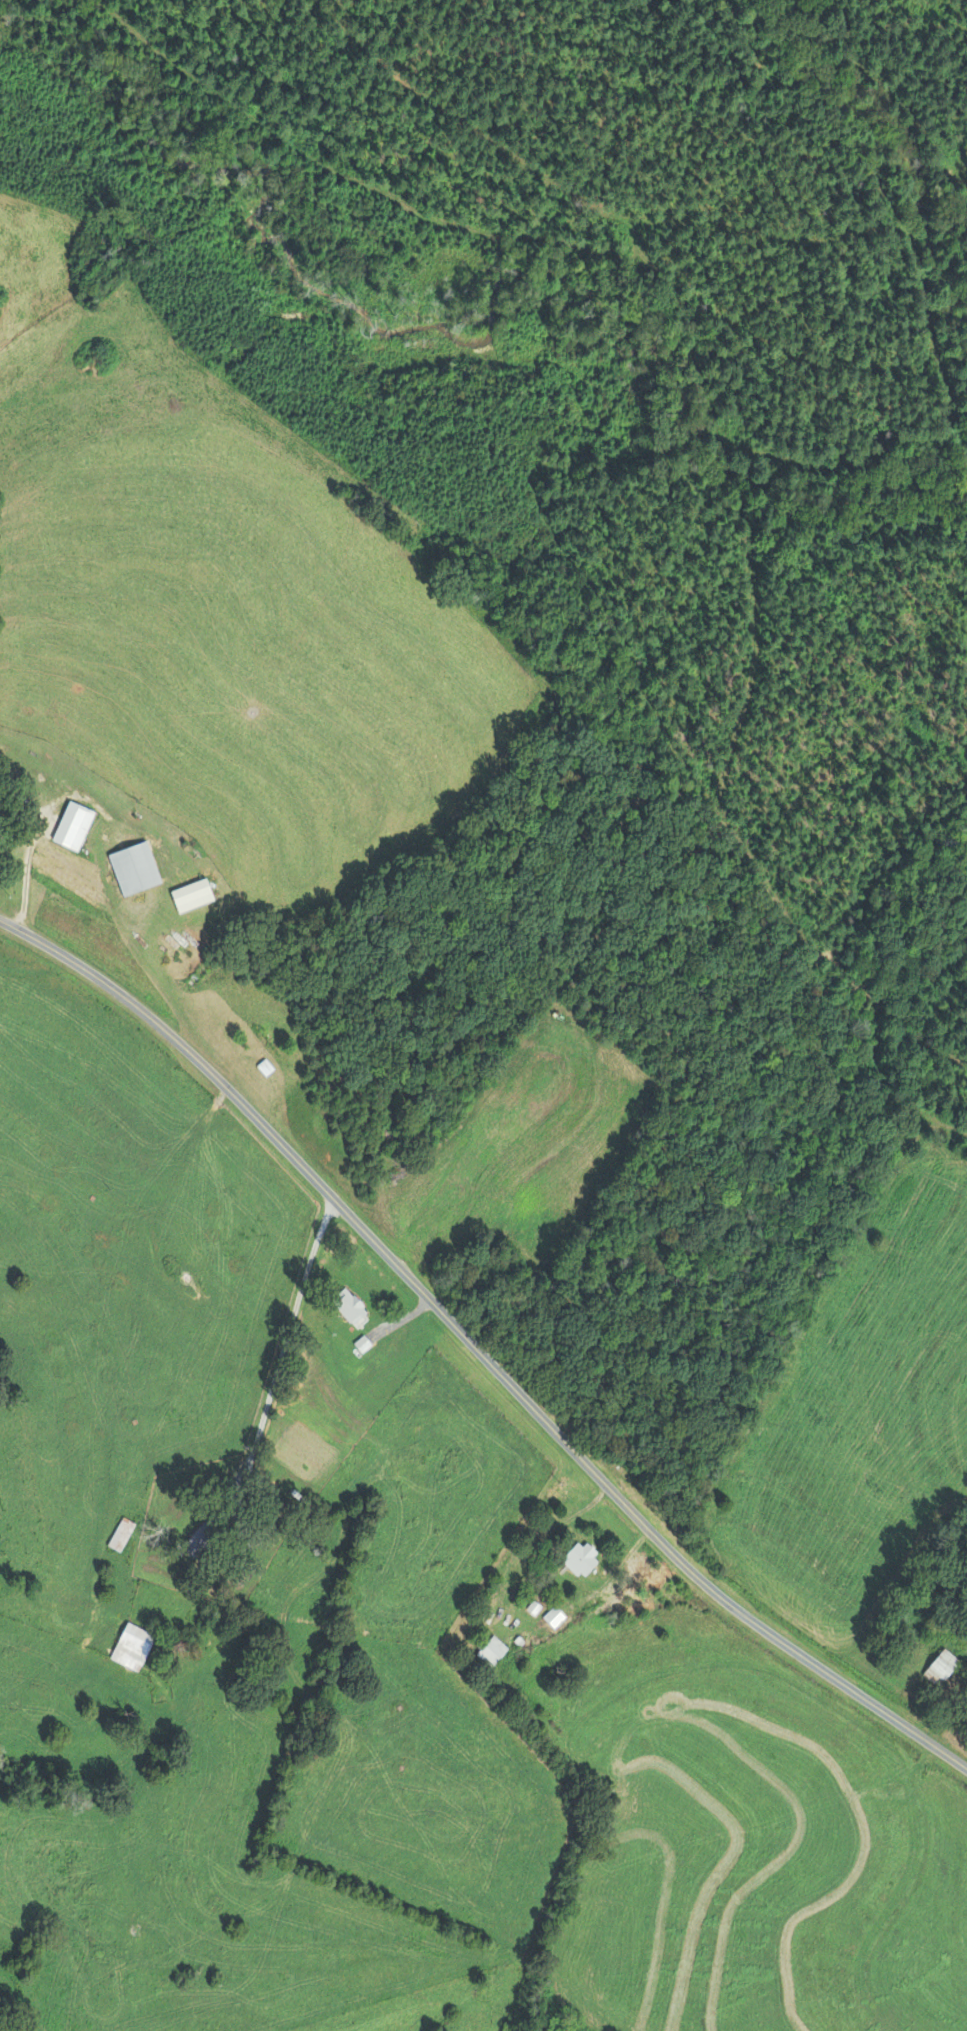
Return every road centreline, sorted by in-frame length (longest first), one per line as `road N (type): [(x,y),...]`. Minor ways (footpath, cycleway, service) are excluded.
road 1 (residential): [(966,1768),(705,1584),(195,1057),(90,972),(0,920)]
road 2 (residential): [(333,1199),(263,1413),(219,1448)]

